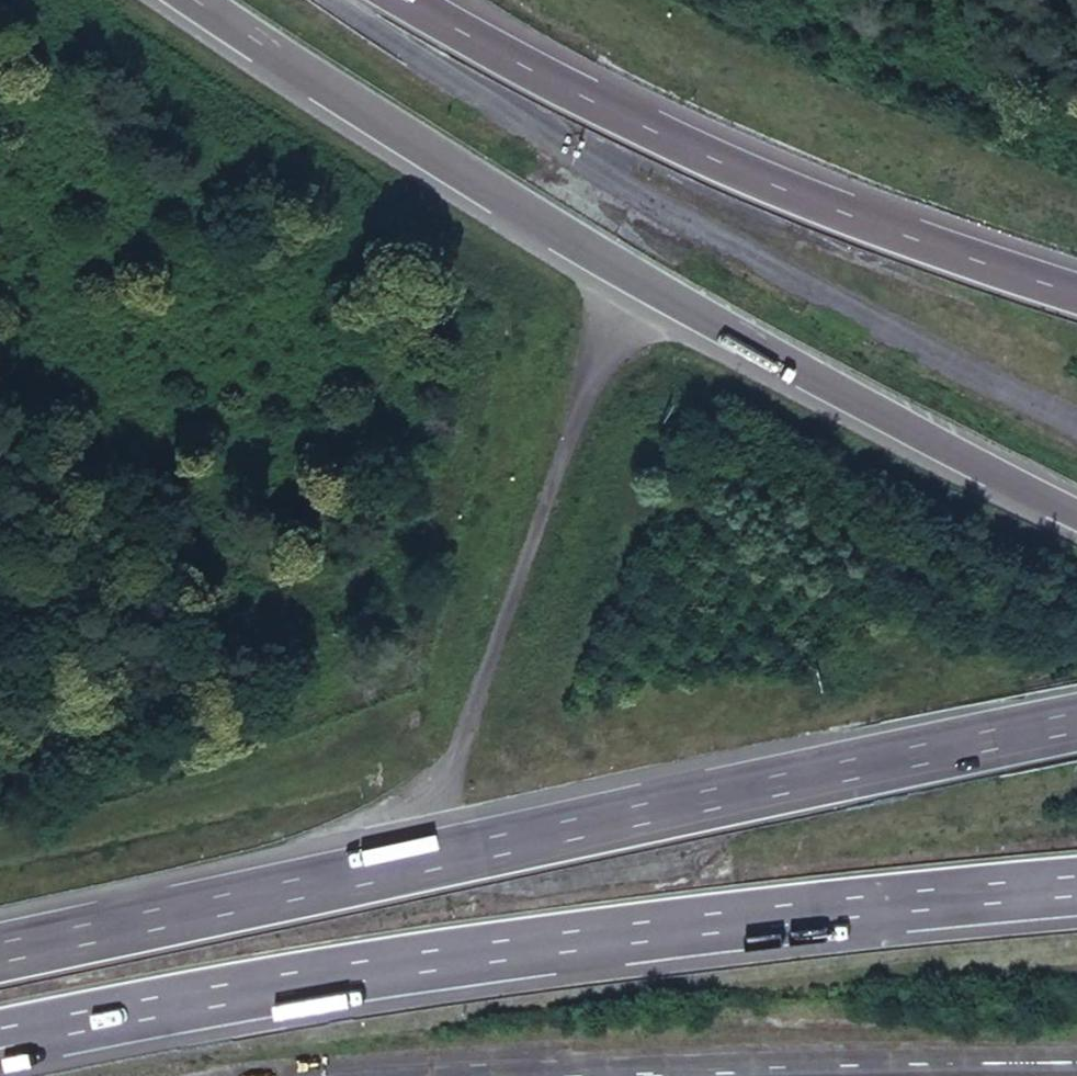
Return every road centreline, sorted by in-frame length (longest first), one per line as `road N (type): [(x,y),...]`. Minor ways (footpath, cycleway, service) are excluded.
road 1 (motorway): [(1076,722),(0,951)]
road 2 (motorway): [(0,1046),(454,959),(1076,891)]
road 3 (motorway): [(200,0),(612,260),(1076,508)]
road 4 (motorway): [(1076,290),(835,213),(600,105),(410,0)]

